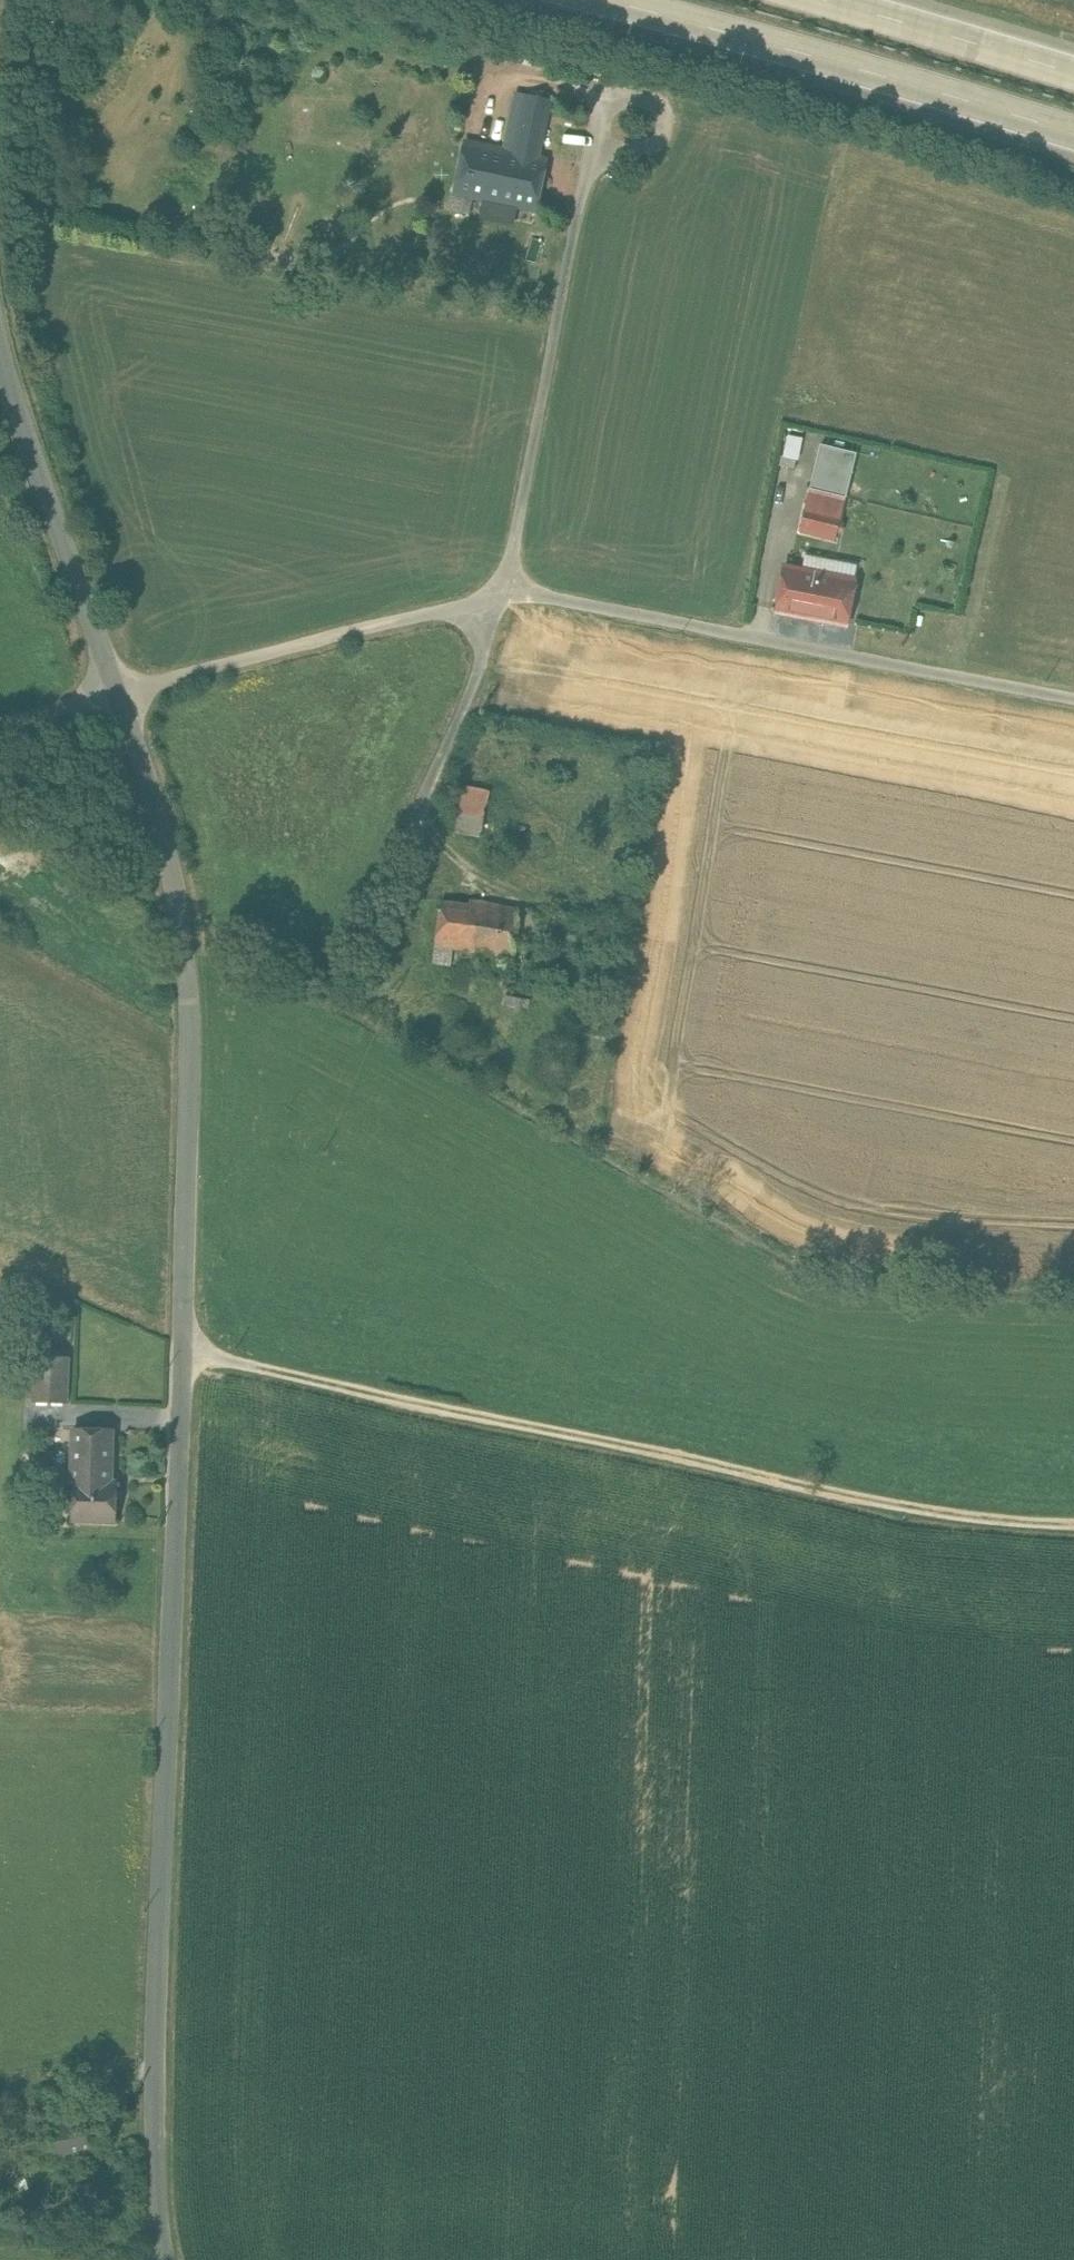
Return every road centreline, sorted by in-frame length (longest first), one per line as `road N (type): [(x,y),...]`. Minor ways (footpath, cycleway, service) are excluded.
road 1 (unclassified): [(0,349),(179,895),(194,1058),(152,2048),(162,2259)]
road 2 (track): [(1073,1524),(866,1499),(184,1351)]
road 3 (motorway): [(609,0),(1073,133)]
road 4 (motorway): [(1073,74),(825,0)]
road 5 (track): [(0,721),(119,695)]

